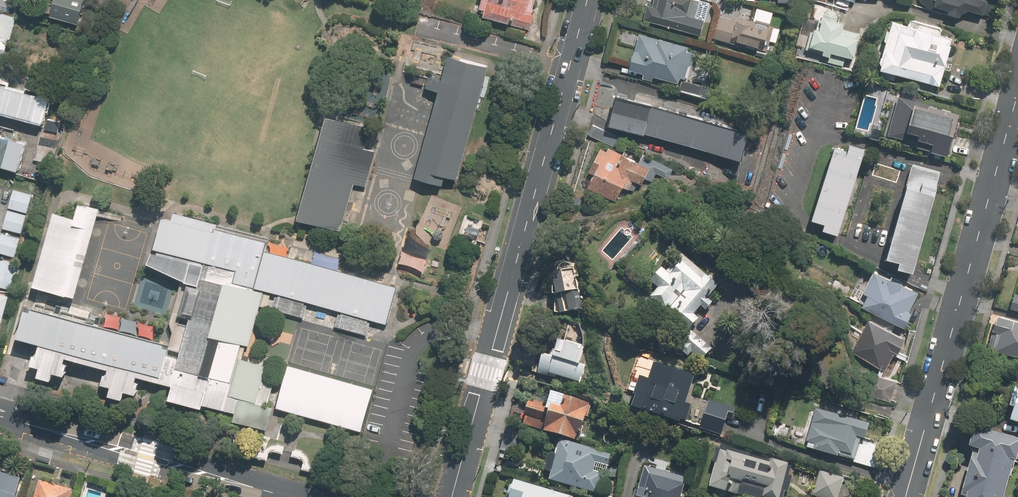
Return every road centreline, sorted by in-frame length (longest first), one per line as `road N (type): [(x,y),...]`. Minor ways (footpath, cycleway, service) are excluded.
road 1 (tertiary): [(452,496),(588,0)]
road 2 (residential): [(906,496),(1017,93)]
road 3 (secondary): [(0,416),(287,496)]

